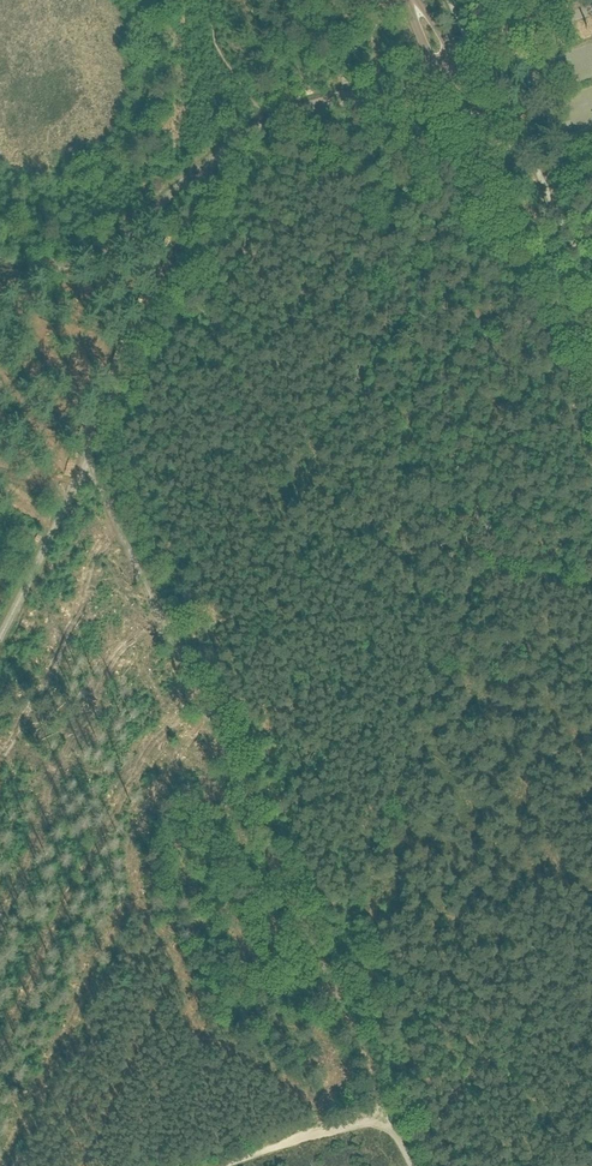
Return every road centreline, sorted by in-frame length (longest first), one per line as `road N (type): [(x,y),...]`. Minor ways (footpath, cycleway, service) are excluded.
road 1 (track): [(394,1115),(94,437)]
road 2 (track): [(0,627),(224,146)]
road 3 (tertiary): [(591,356),(486,147)]
road 4 (track): [(227,1165),(394,1115),(417,1165)]
road 5 (track): [(273,121),(434,68)]
road 6 (track): [(140,0),(224,146)]
road 7 (unclassified): [(591,11),(456,60)]

